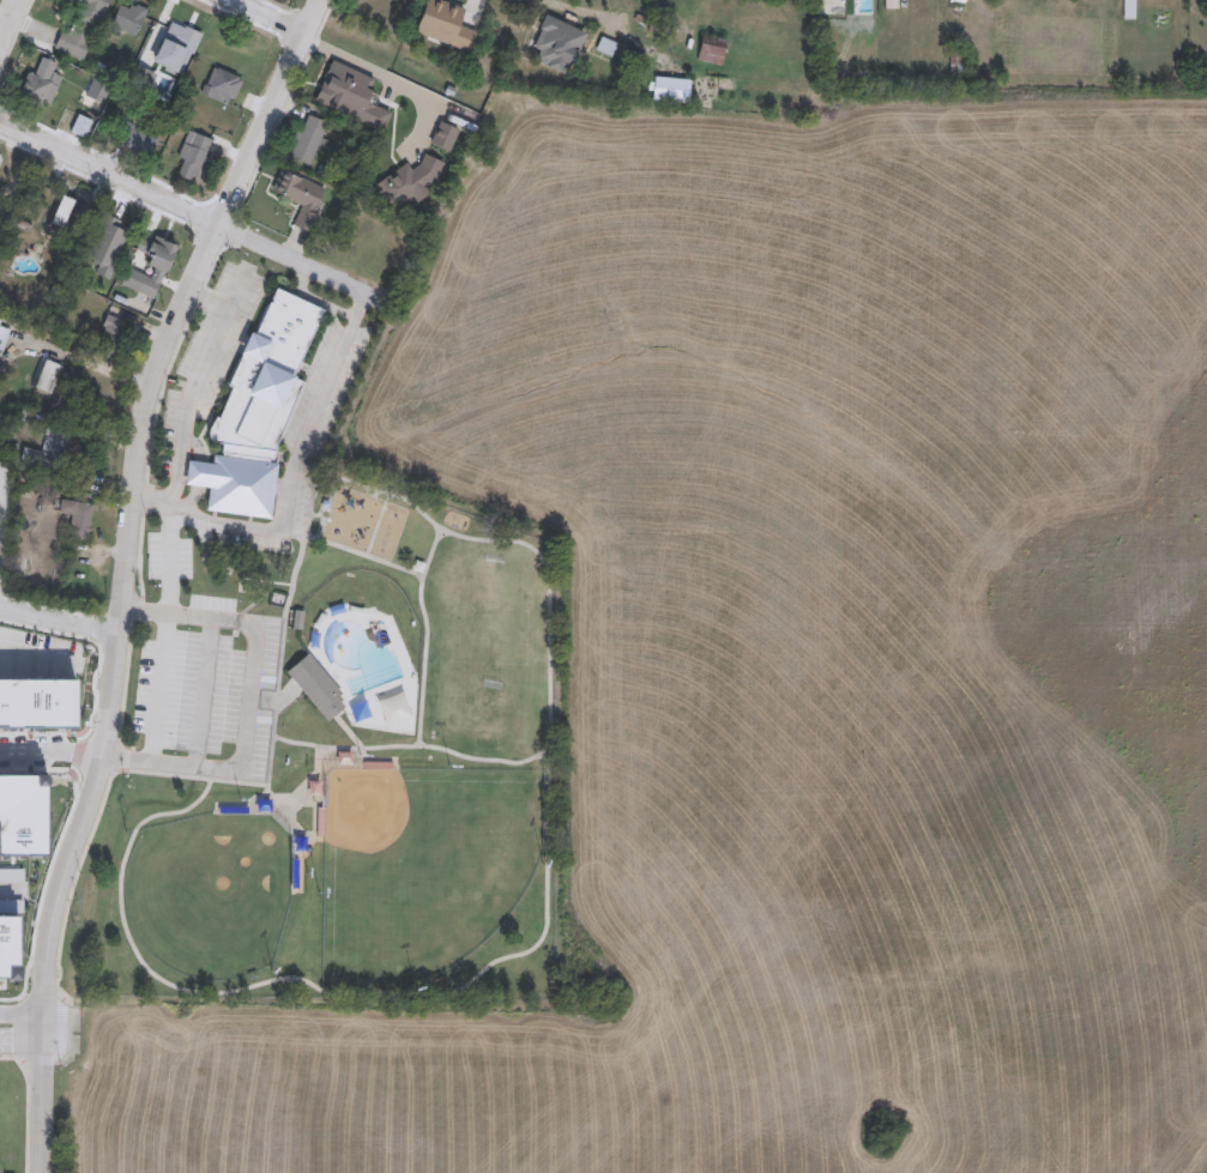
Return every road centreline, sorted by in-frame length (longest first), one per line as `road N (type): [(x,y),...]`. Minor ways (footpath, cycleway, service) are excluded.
road 1 (tertiary): [(38,1046),(58,913),(111,718),(140,430),(158,363),(326,0)]
road 2 (residential): [(0,122),(387,302)]
road 3 (tertiary): [(38,1046),(39,1172)]
road 4 (residential): [(0,609),(70,625),(119,627)]

